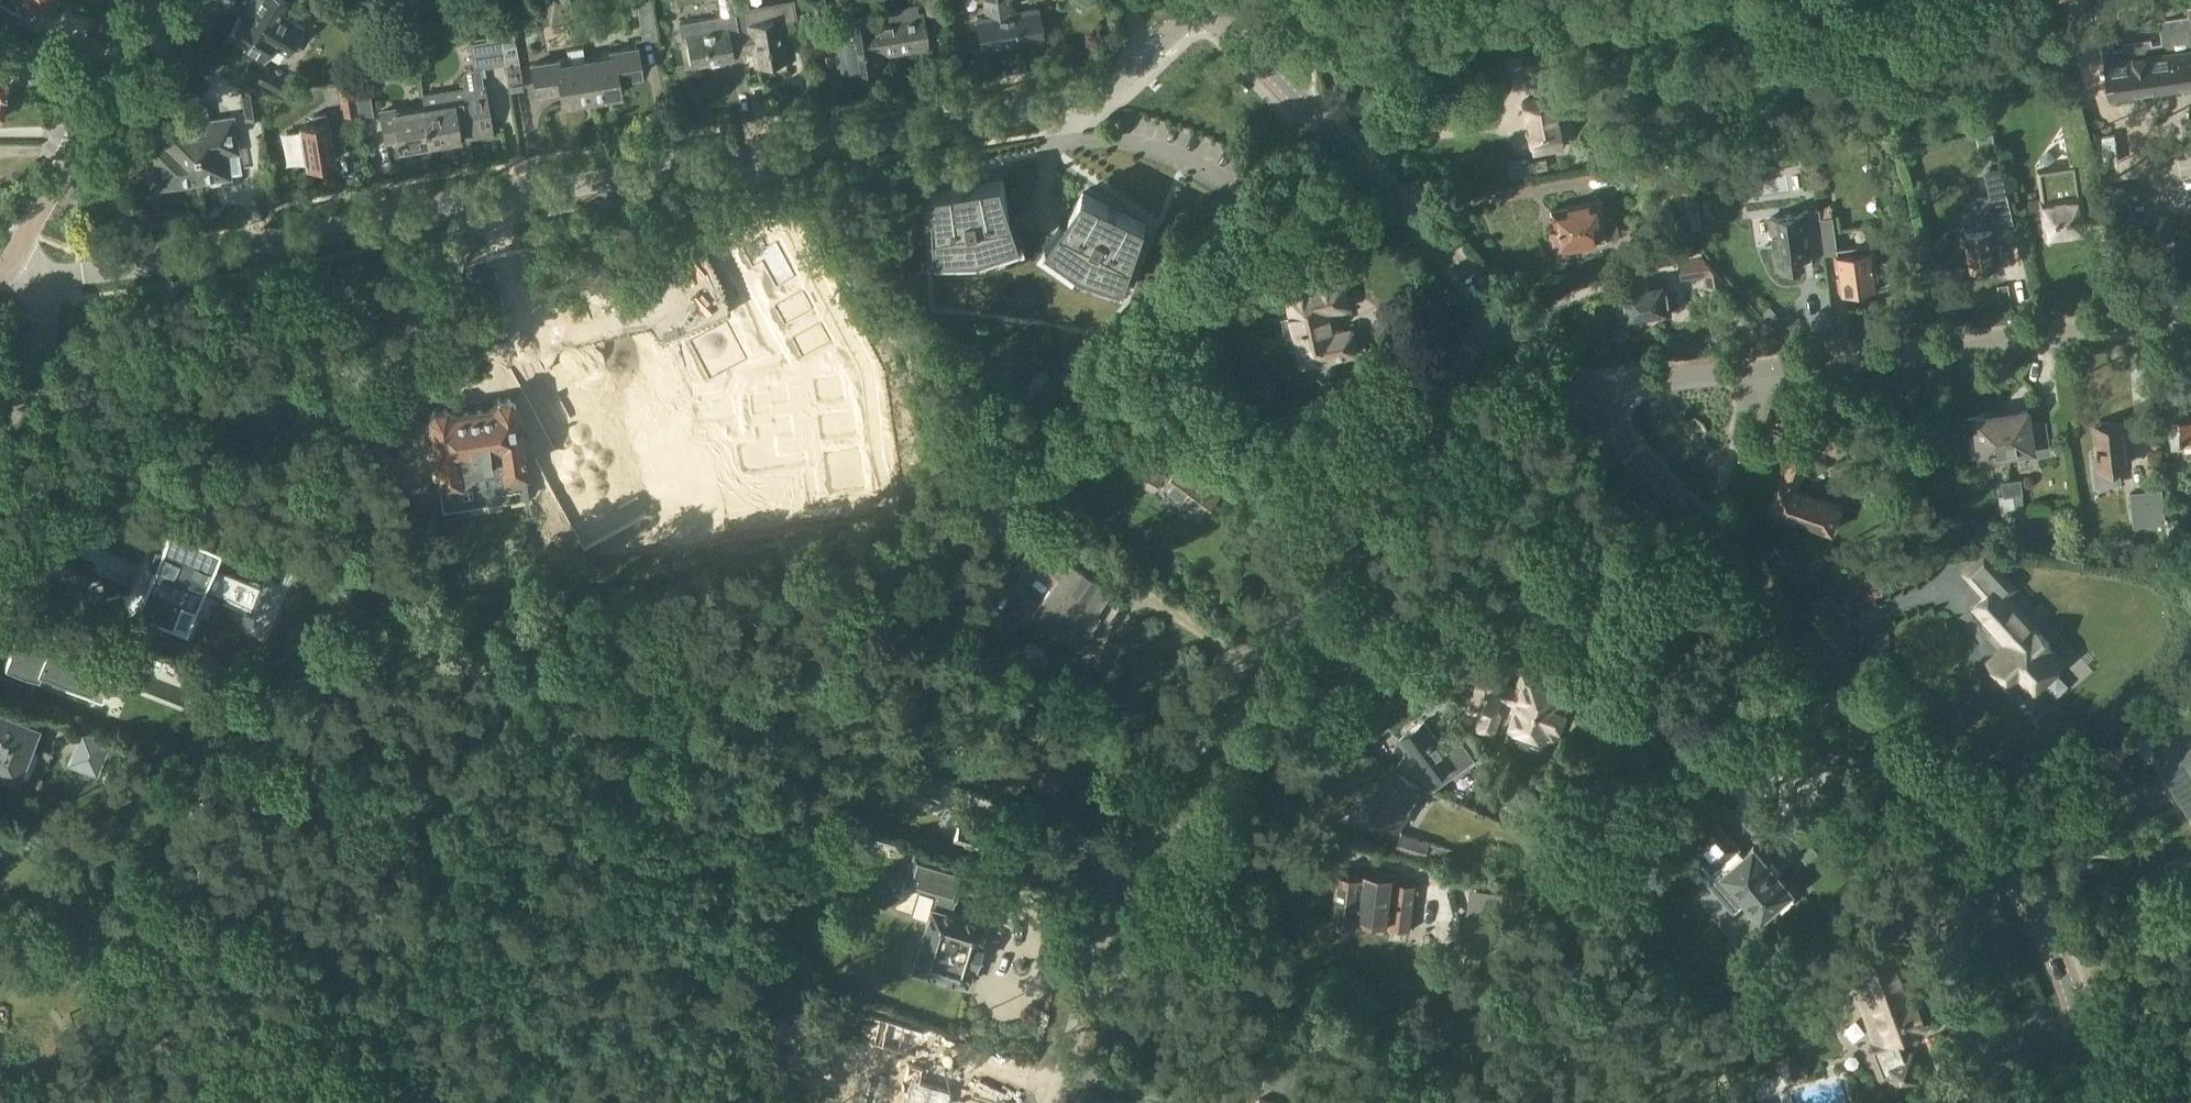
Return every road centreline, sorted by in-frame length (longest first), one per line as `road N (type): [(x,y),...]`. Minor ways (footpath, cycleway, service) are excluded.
road 1 (tertiary): [(50,278),(1082,101),(1109,91),(1202,4)]
road 2 (unclassified): [(1068,1102),(1111,948),(1204,723),(1498,320)]
road 3 (secondary): [(2092,1102),(2062,975),(2029,906),(1589,411)]
road 4 (residential): [(1757,369),(2190,314)]
road 5 (secondary): [(1498,320),(1202,4)]
road 6 (residential): [(7,277),(159,0)]
road 7 (unclassified): [(1589,411),(1639,385),(1757,369)]
road 8 (tertiary): [(0,415),(26,390),(39,359),(50,278)]
road 9 (secondary): [(1589,411),(1498,320)]

